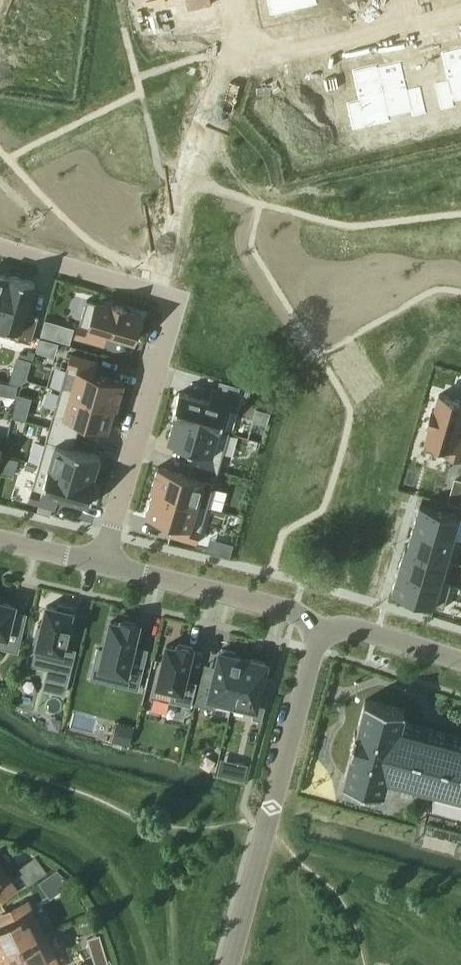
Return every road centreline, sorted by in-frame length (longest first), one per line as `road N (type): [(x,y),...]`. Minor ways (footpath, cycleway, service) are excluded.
road 1 (residential): [(0,247),(177,301),(103,565)]
road 2 (unclassified): [(232,964),(320,633)]
road 3 (residential): [(460,11),(265,56),(256,53),(241,0)]
road 4 (unclassified): [(320,633),(295,612),(103,565)]
road 5 (unclassified): [(320,633),(359,629),(460,660)]

